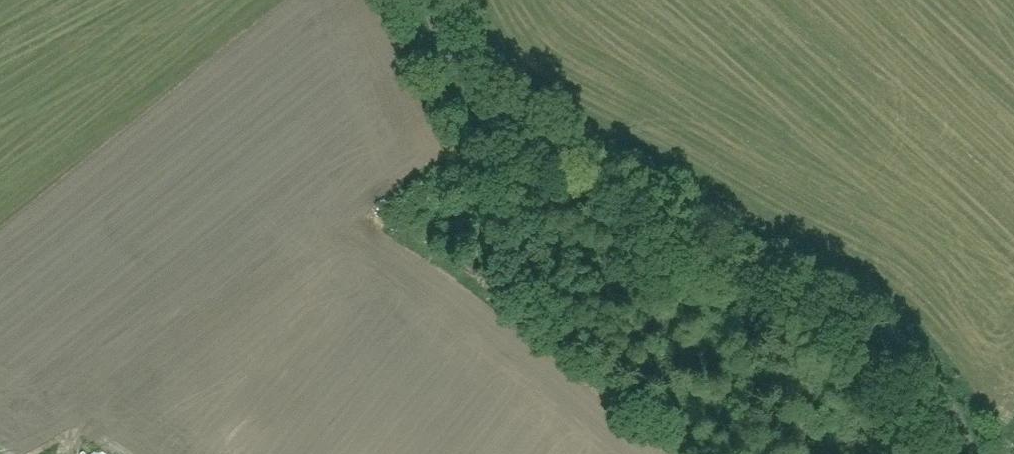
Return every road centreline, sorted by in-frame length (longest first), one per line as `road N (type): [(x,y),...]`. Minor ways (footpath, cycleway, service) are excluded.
road 1 (unclassified): [(397,0),(418,53),(826,305),(944,453)]

